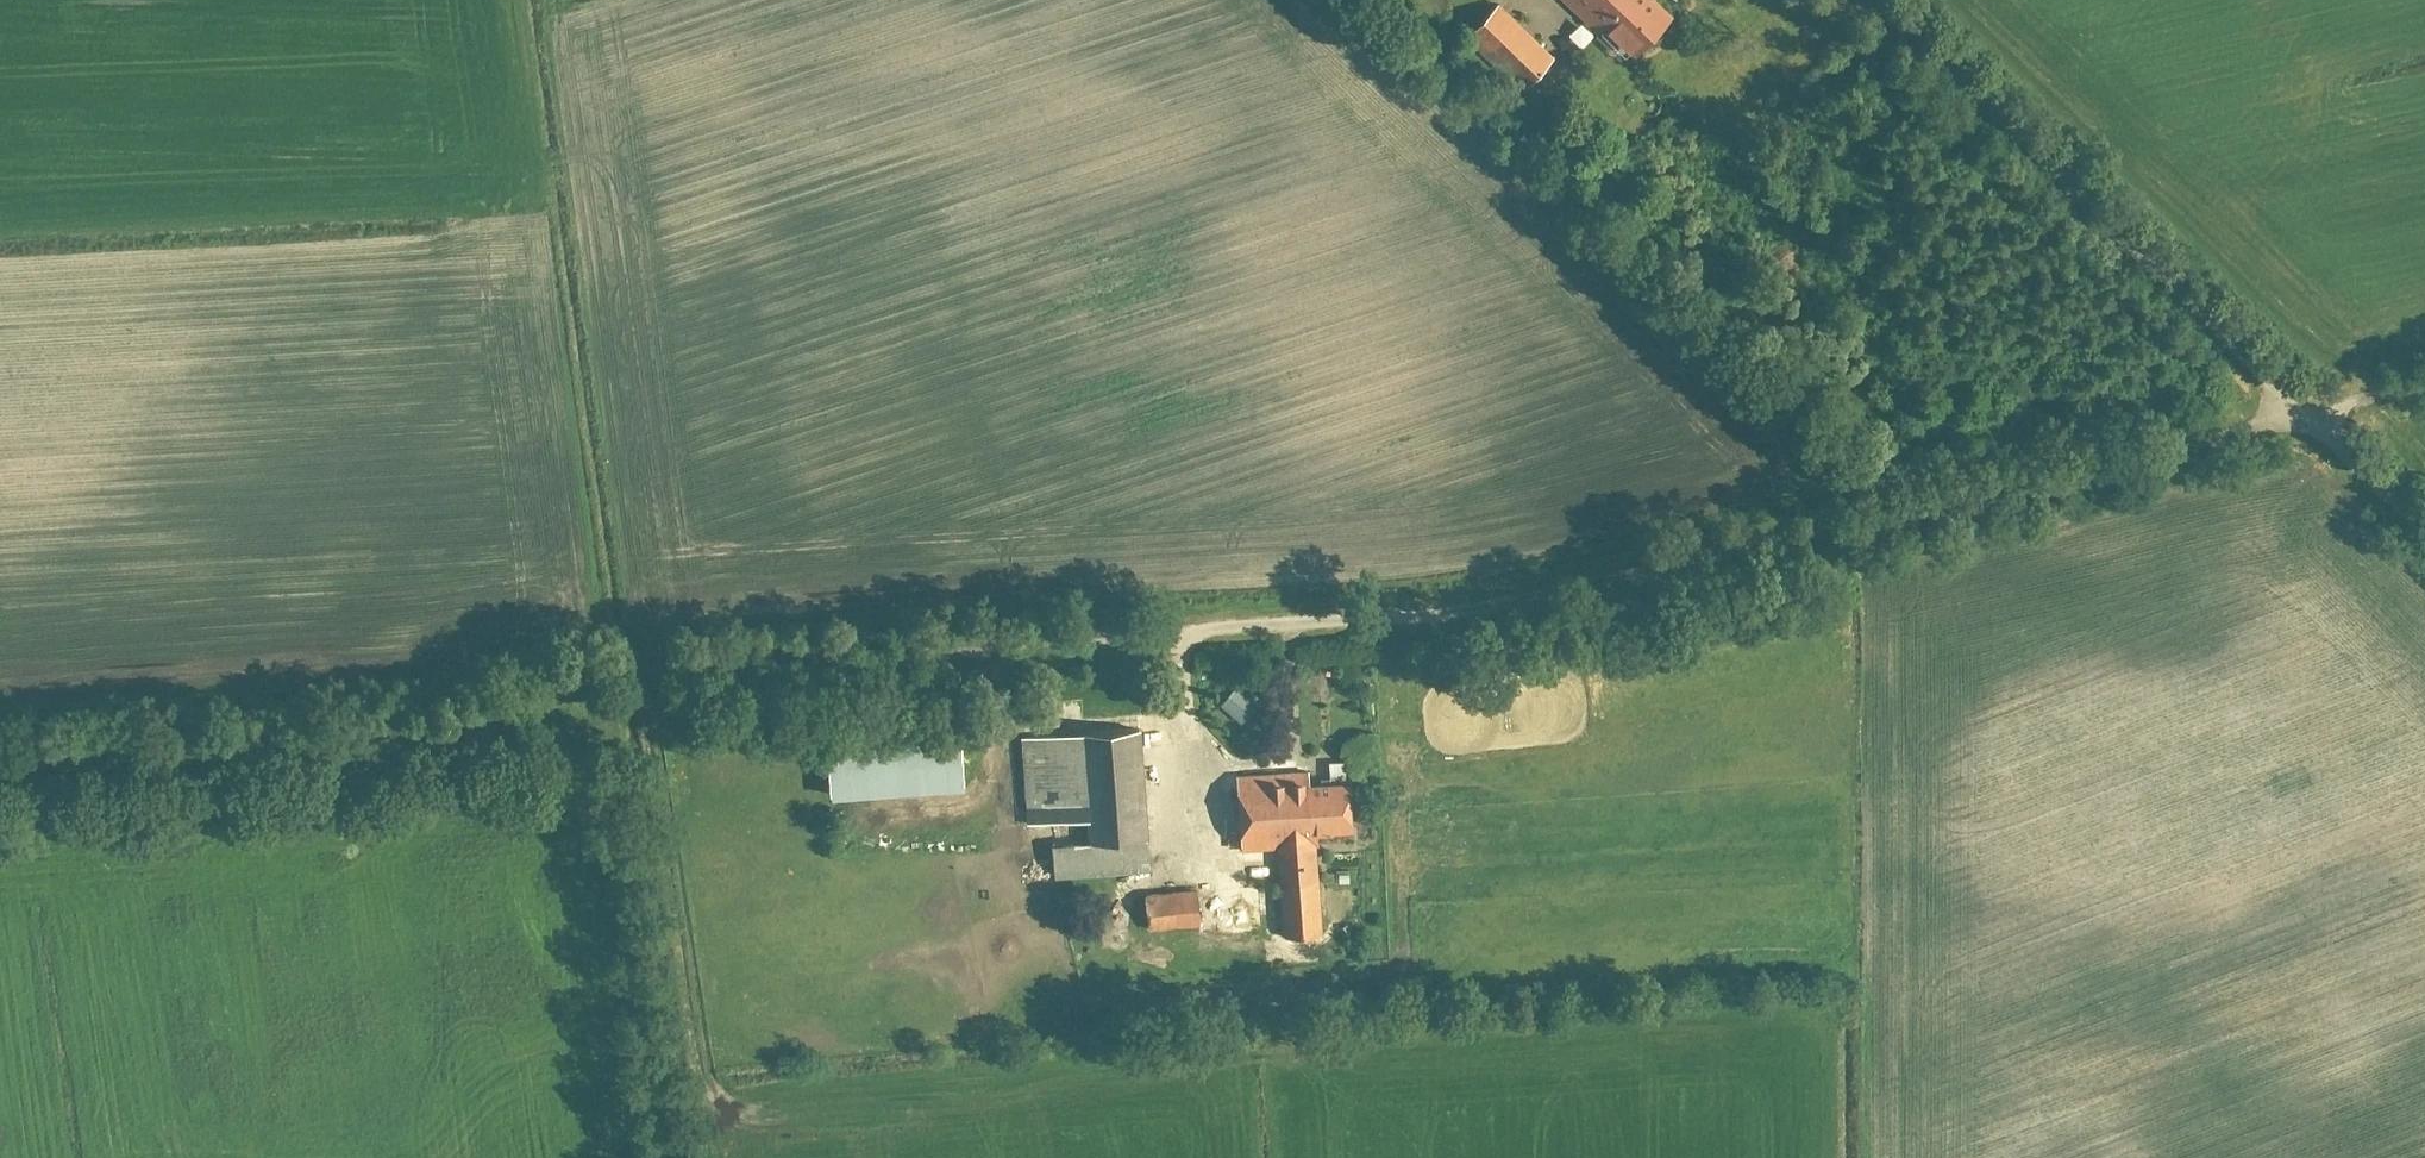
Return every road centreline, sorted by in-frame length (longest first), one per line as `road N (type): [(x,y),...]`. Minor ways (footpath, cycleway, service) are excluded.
road 1 (track): [(0,744),(413,716),(595,658),(802,630),(1190,637)]
road 2 (unclassified): [(1190,637),(1487,613),(2296,413)]
road 3 (unclassified): [(2296,413),(1869,0)]
road 4 (unclassified): [(2424,538),(2296,413)]
road 5 (track): [(2296,413),(2424,383)]

